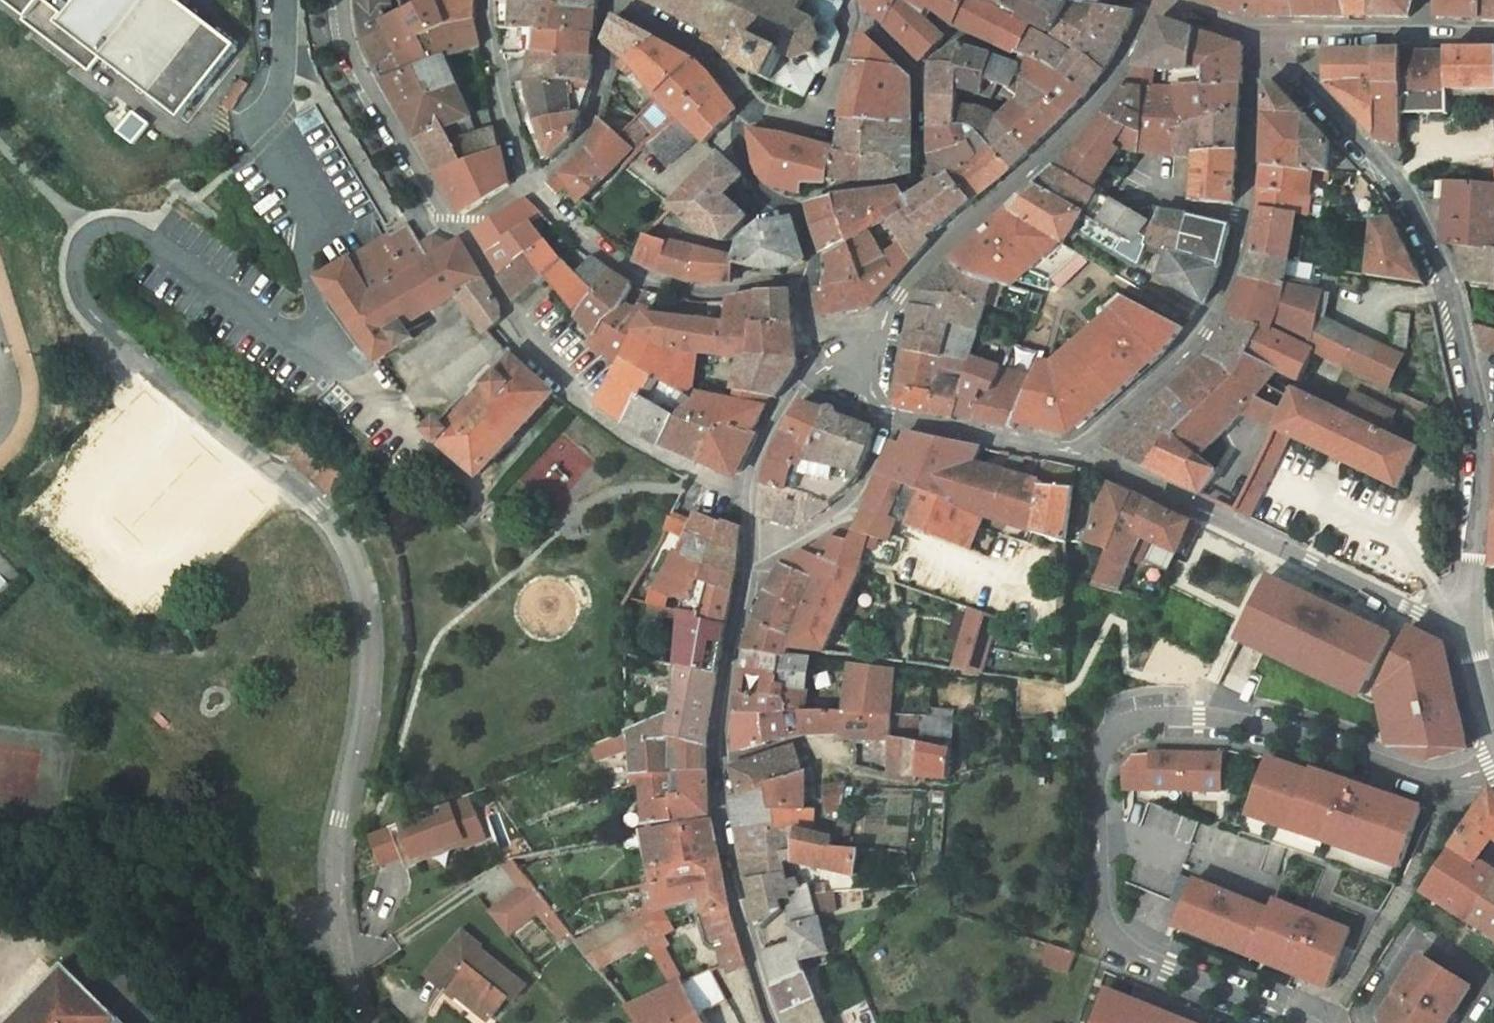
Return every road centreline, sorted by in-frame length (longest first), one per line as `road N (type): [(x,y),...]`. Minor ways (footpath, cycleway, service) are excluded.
road 1 (unclassified): [(148,236),(130,229),(82,234),(68,263),(75,297),(128,356),(339,537),(366,597),(368,705),(331,837),(343,1004),(353,1022)]
road 2 (residential): [(1493,763),(1434,783),(1256,725),(1198,716),(1152,717),(1115,734),(1098,760),(1105,925),(1124,950),(1300,1022)]
road 3 (unclassified): [(1467,609),(1475,413),(1454,309),(1395,188),(1258,31)]
road 4 (unclassified): [(1072,454),(1195,340),(1216,308),(1243,220),(1258,31)]
road 5 (unclassified): [(781,1022),(746,932),(717,790),(724,701),(757,557)]
road 6 (unclassified): [(1150,3),(1096,105),(906,285),(869,339)]
road 7 (unclassified): [(1072,454),(1247,532),(1374,601),(1412,612),(1467,609)]
road 8 (unclassified): [(456,224),(551,372),(586,407),(695,479),(740,492)]
road 9 (unclassified): [(342,0),(368,101),(433,214),(456,224)]
road 10 (unclassified): [(757,557),(801,544),(849,510),(887,418)]
road 11 (unclassified): [(748,114),(802,129),(818,122),(849,32),(849,0)]
road 12 (unclassified): [(740,492),(796,385),(820,371),(861,372)]
road 13 (unclassified): [(887,418),(1072,454)]
road 14 (unclassified): [(1425,35),(1258,31)]
road 15 (unclassified): [(284,0),(270,136)]
road 16 (unclassified): [(1467,609),(1493,736)]

